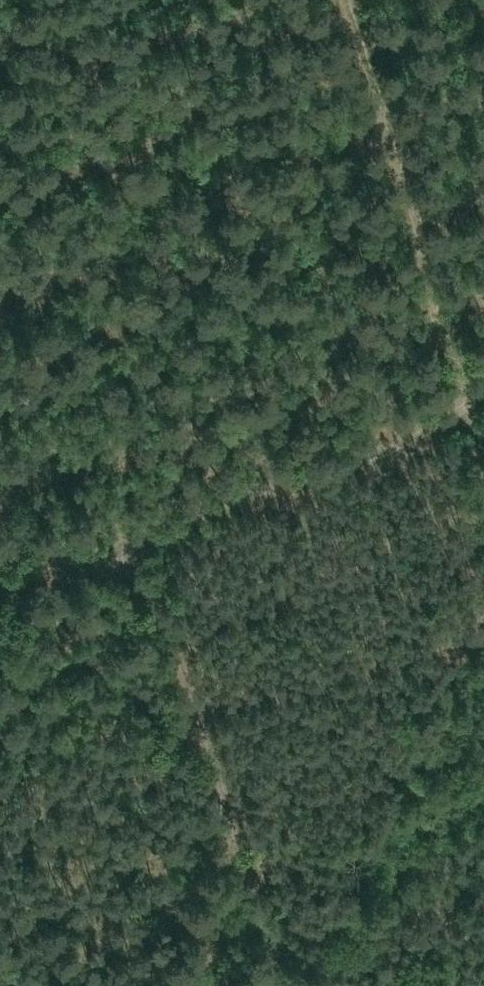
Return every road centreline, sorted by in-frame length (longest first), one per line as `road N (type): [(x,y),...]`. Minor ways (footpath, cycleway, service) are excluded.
road 1 (track): [(125,530),(268,985)]
road 2 (track): [(468,400),(351,0)]
road 3 (track): [(125,530),(388,446),(468,400)]
road 4 (track): [(0,569),(125,530)]

